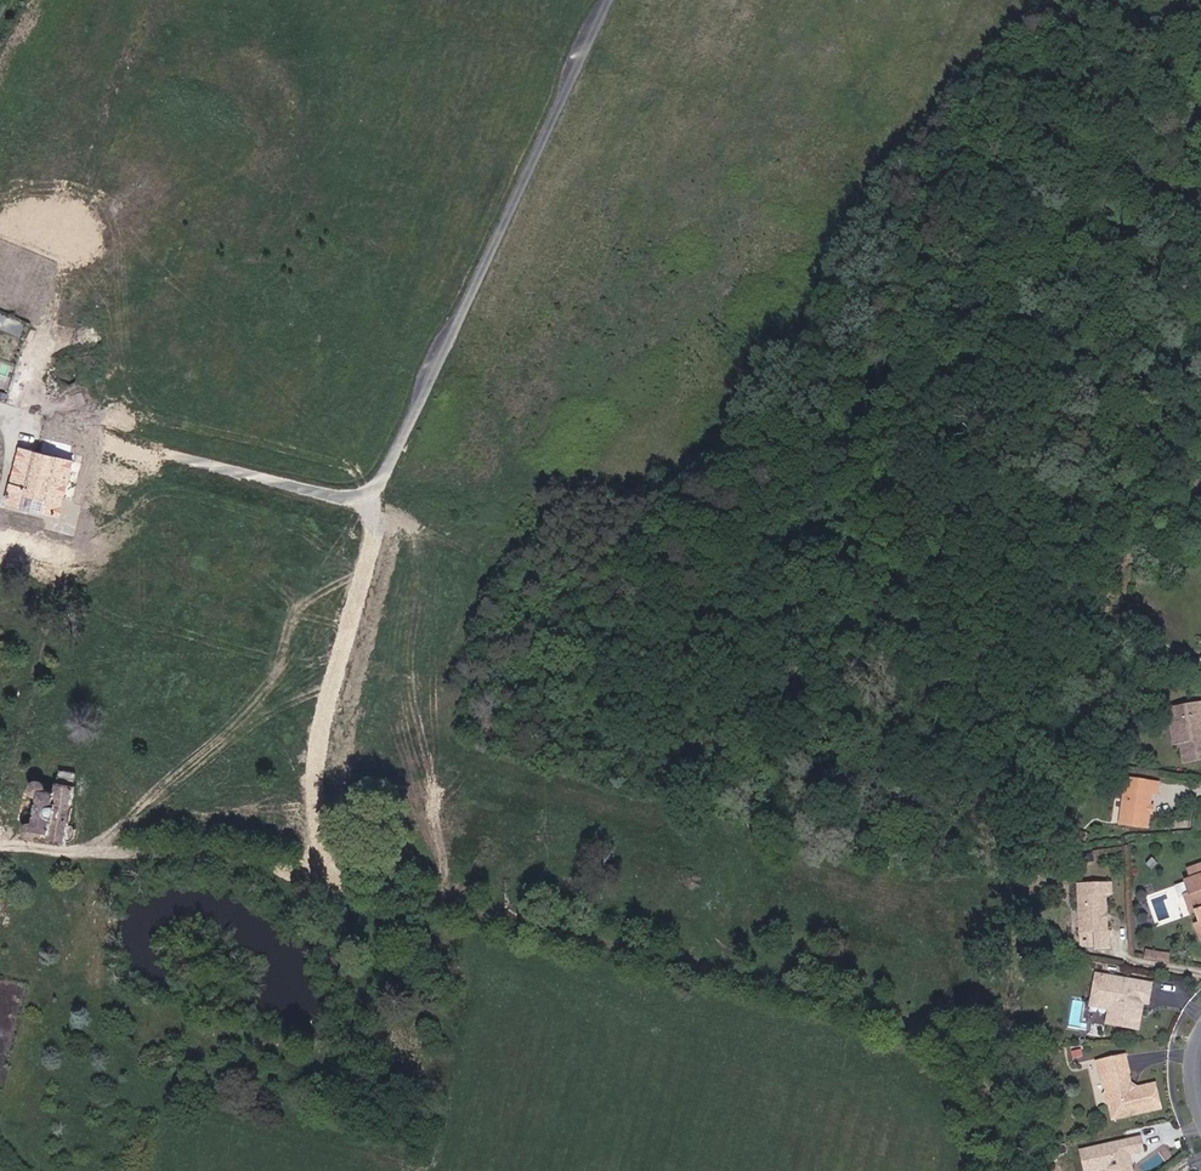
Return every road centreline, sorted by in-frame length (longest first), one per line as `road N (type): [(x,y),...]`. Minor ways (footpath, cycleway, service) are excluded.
road 1 (track): [(1004,1170),(976,1077),(919,1024),(803,986),(226,855),(71,857),(0,834)]
road 2 (unclassified): [(609,0),(389,466),(344,496),(60,435)]

